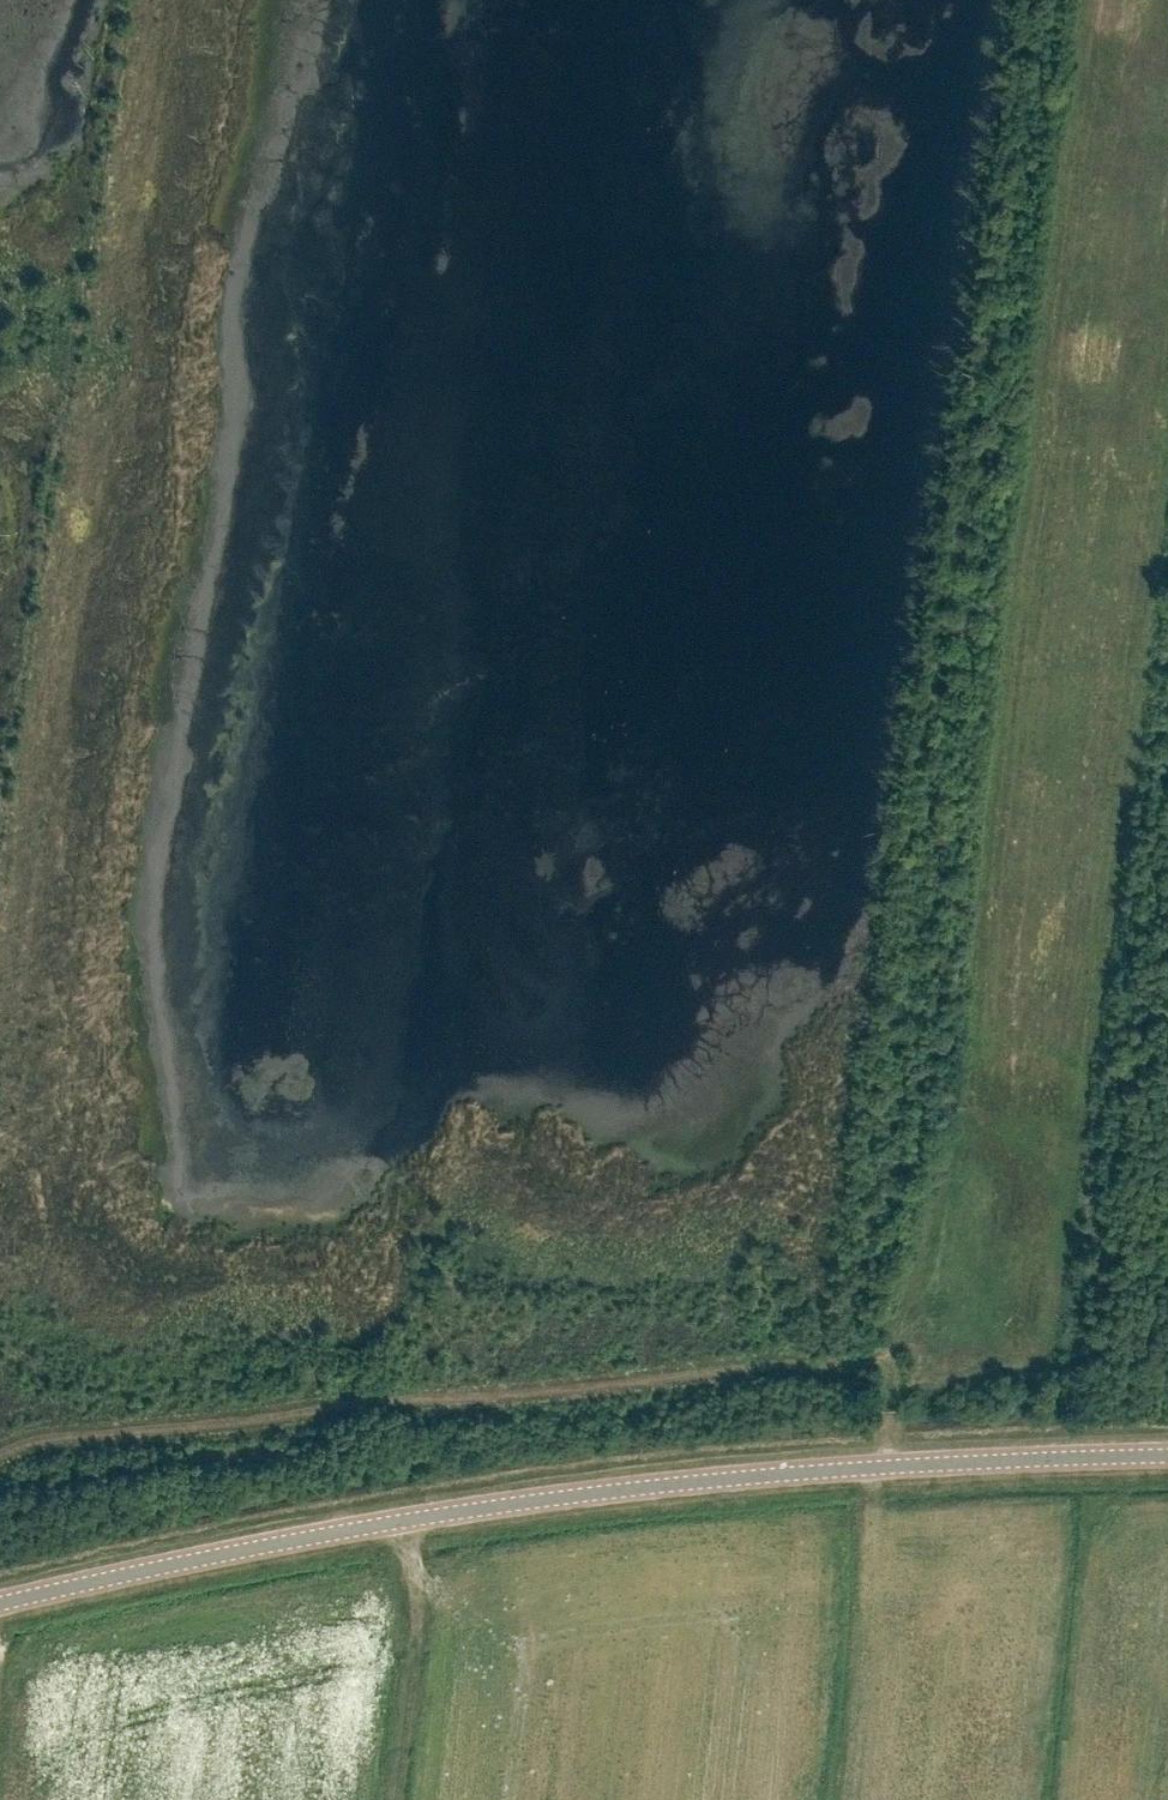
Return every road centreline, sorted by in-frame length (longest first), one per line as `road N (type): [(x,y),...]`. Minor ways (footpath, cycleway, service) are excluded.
road 1 (unclassified): [(1167,1453),(862,1466),(494,1505),(349,1527),(0,1603)]

